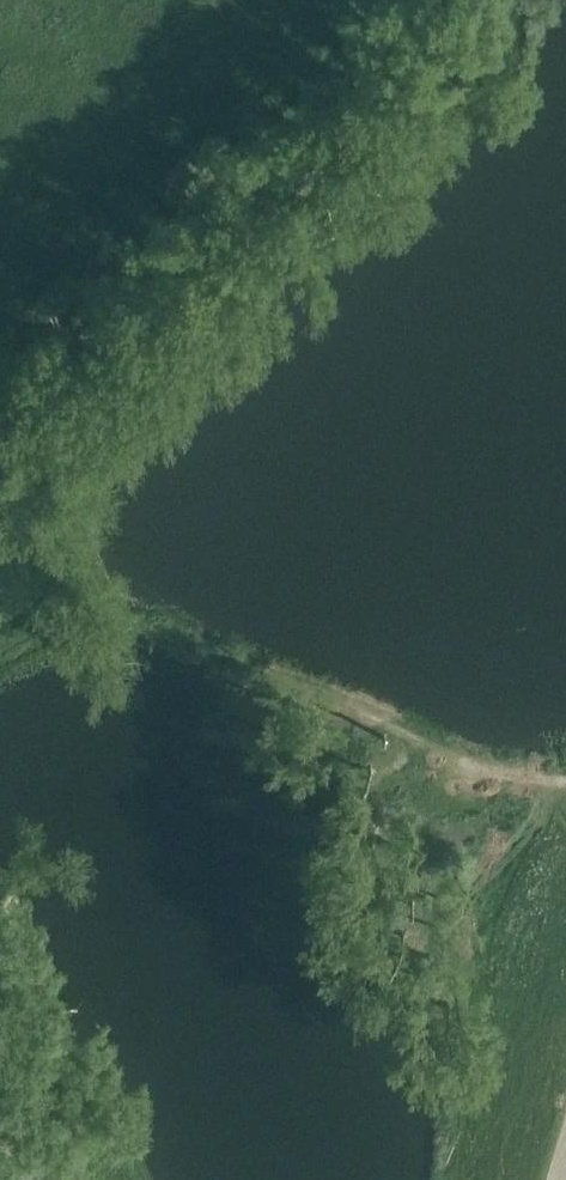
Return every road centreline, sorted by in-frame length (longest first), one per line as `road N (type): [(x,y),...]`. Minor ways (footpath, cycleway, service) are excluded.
road 1 (track): [(399,0),(64,337),(0,369)]
road 2 (track): [(565,781),(498,786),(433,762)]

